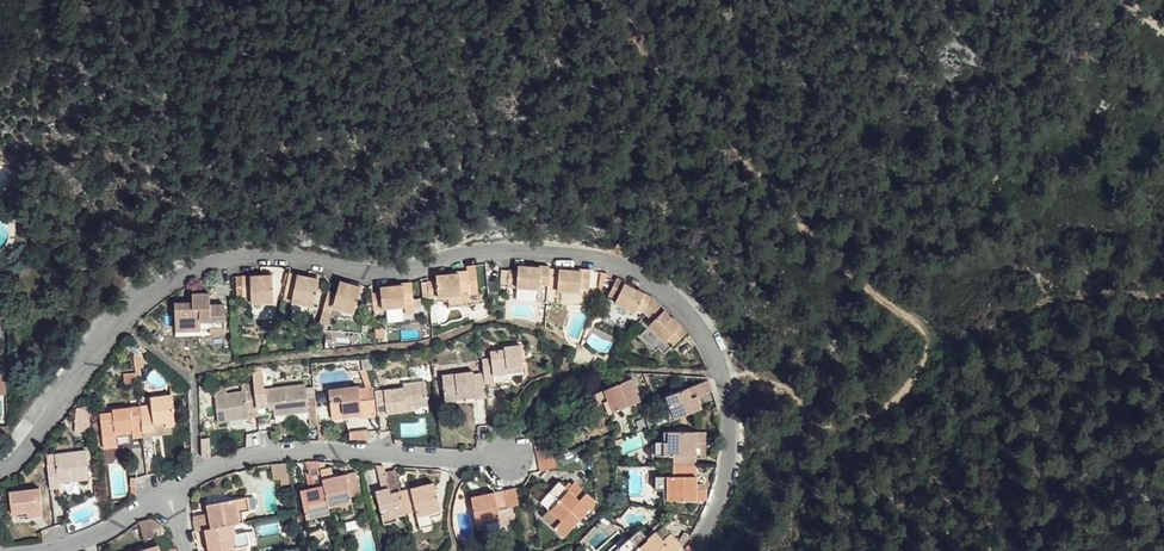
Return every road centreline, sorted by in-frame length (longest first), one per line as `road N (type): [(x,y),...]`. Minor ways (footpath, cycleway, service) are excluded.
road 1 (residential): [(0,474),(40,440),(124,323),(178,282),(224,261),(277,251),(364,272),(403,273),(531,253),(652,284),(690,307),(711,339),(725,446),(721,496),(700,550)]
road 2 (track): [(632,0),(636,21),(730,137),(911,324),(924,358),(912,388),(879,412),(841,421),(716,359)]
road 3 (residential): [(509,460),(287,453),(214,467),(167,492)]
road 4 (residential): [(167,492),(81,542),(36,550)]

